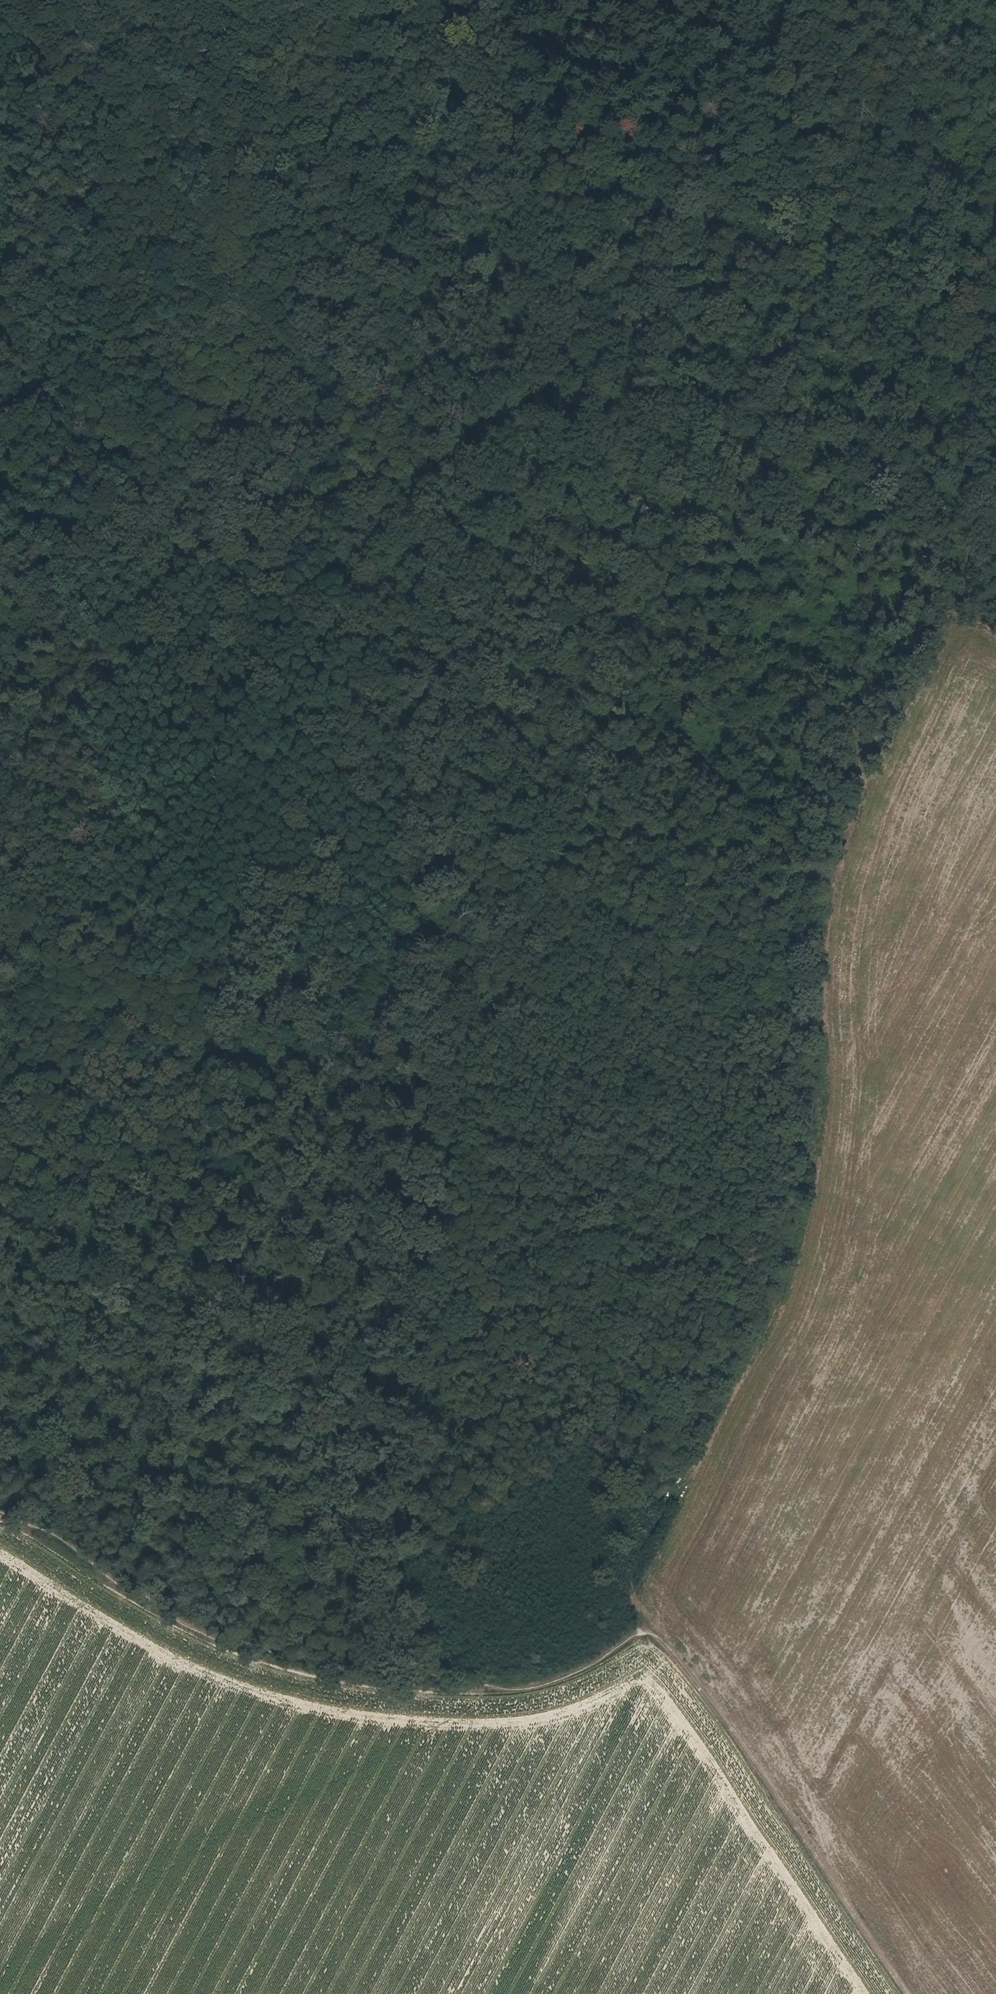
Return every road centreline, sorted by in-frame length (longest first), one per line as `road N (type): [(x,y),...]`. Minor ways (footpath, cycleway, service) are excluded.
road 1 (track): [(0,1528),(192,1641),(374,1693),(448,1700),(535,1688),(596,1669),(634,1643),(647,1619)]
road 2 (track): [(907,1993),(647,1619)]

